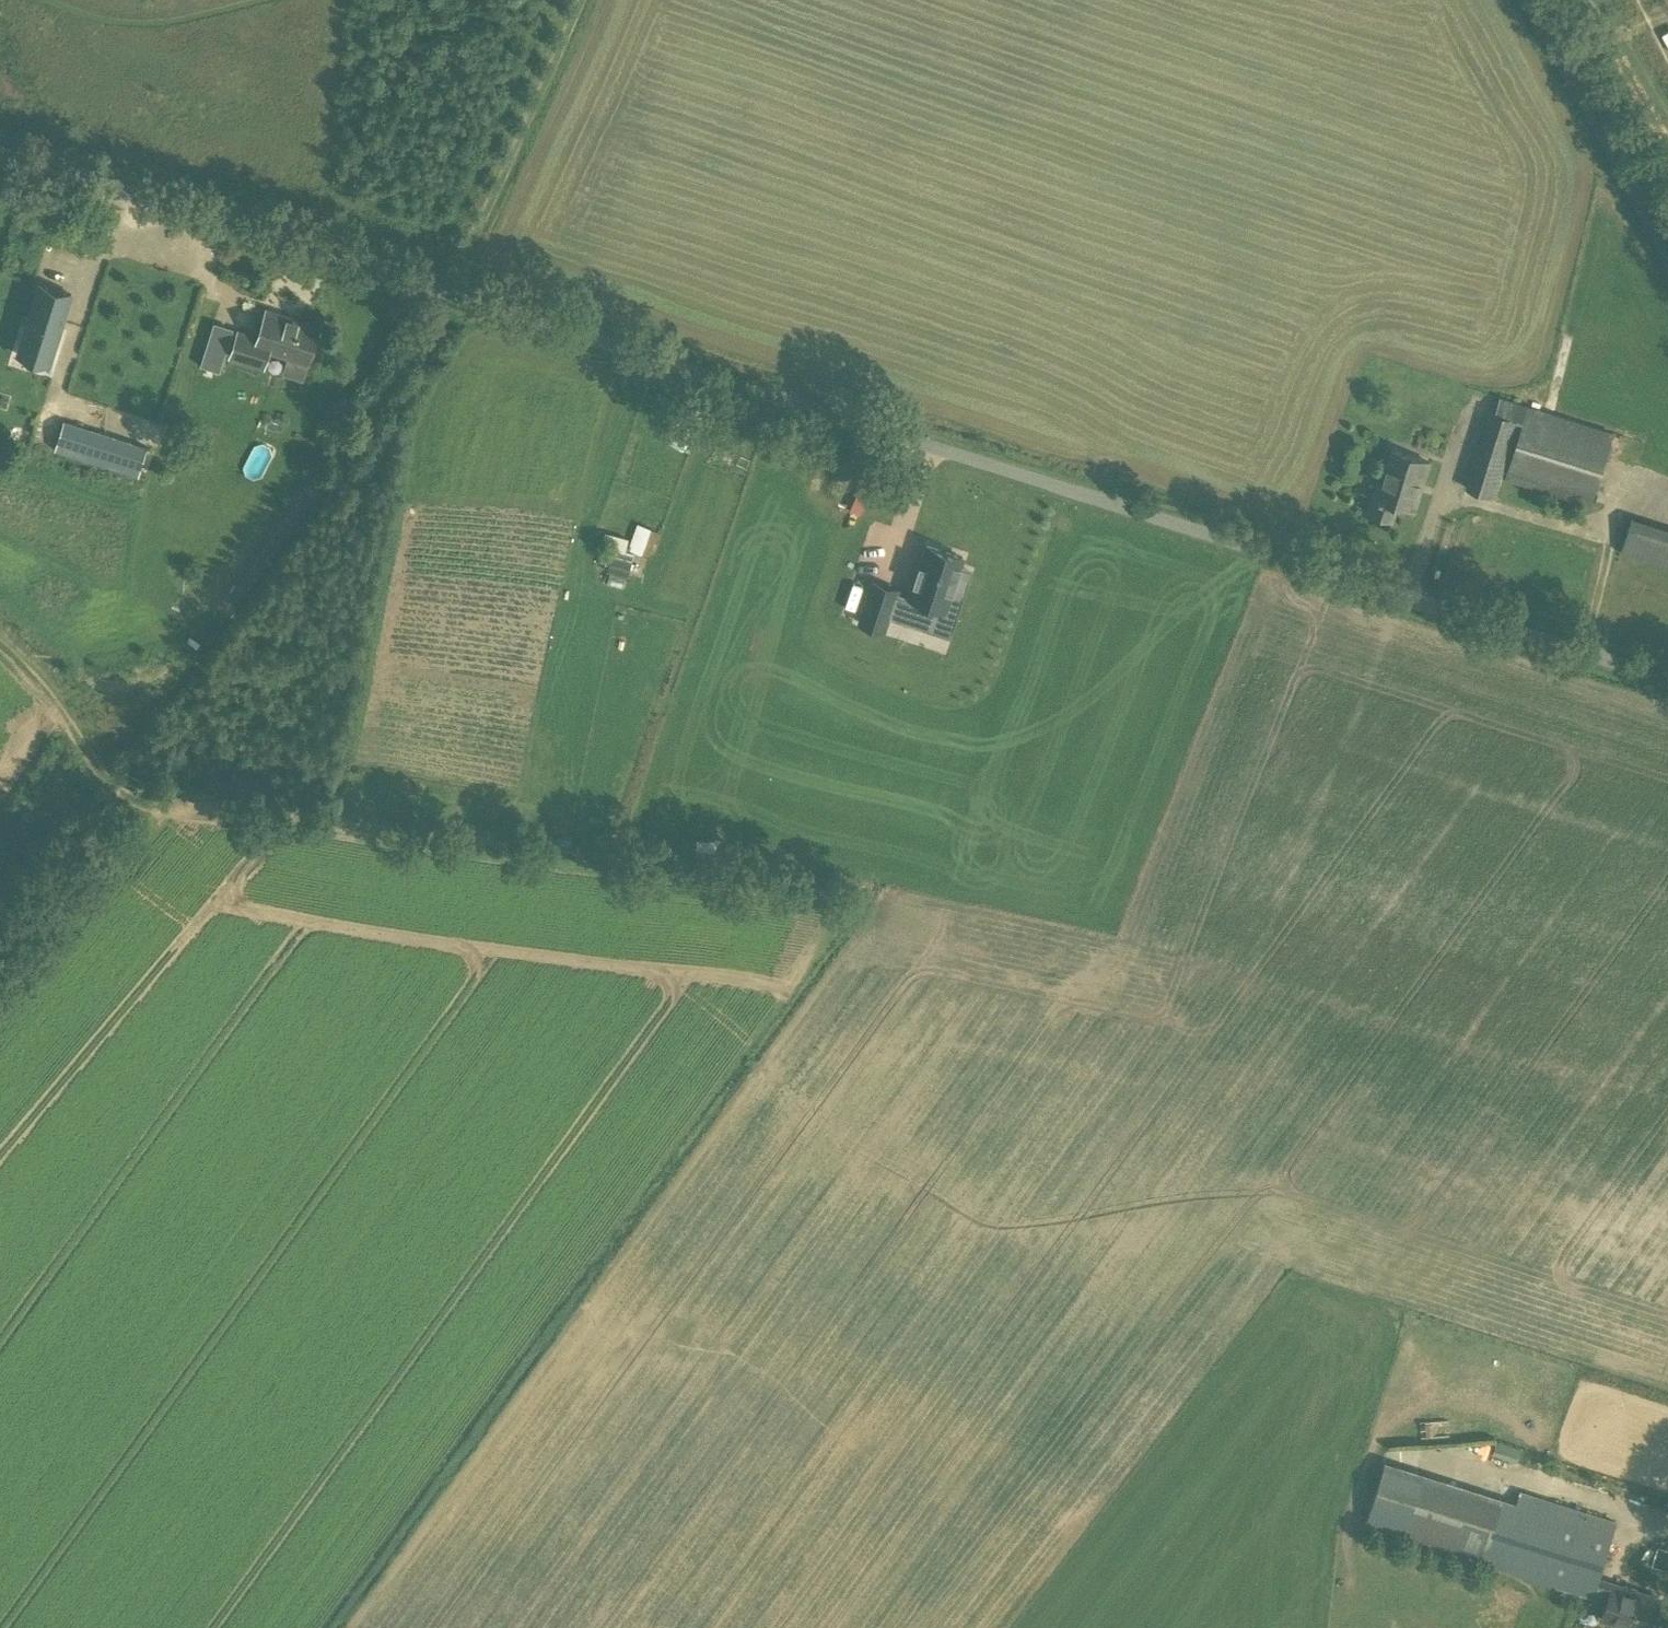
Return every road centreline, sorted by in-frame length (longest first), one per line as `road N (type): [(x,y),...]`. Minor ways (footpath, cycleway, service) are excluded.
road 1 (unclassified): [(1667,683),(0,153)]
road 2 (track): [(585,0),(450,299)]
road 3 (track): [(1667,149),(1585,0)]

